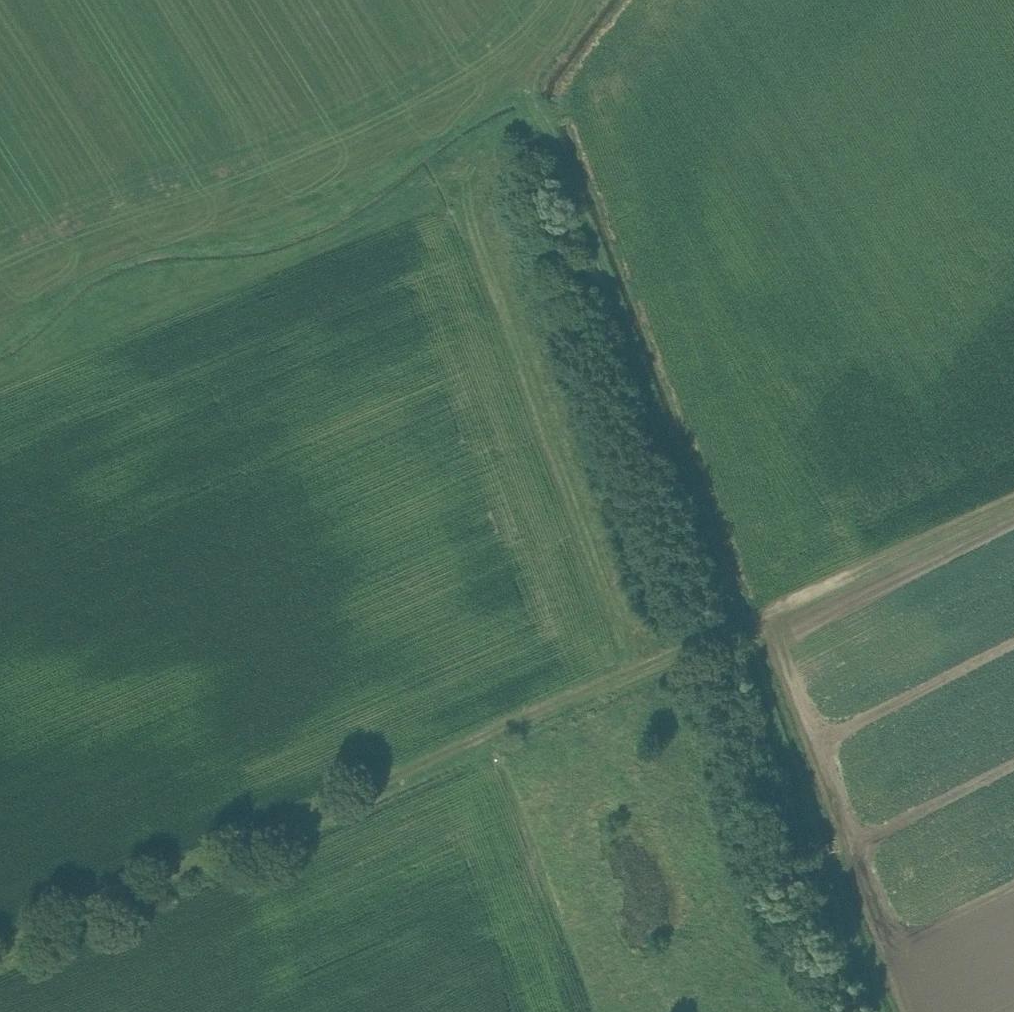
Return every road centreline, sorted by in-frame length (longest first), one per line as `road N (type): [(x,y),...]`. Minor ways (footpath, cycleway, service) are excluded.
road 1 (track): [(1013,502),(0,957)]

